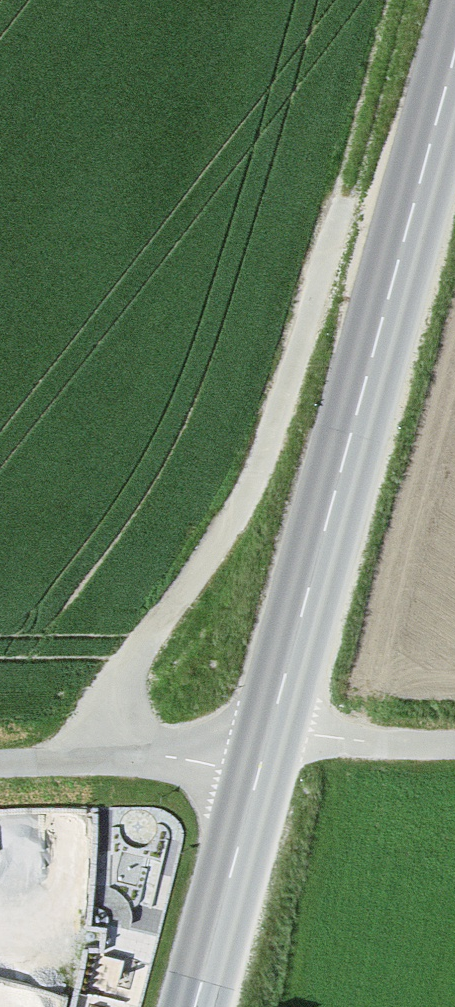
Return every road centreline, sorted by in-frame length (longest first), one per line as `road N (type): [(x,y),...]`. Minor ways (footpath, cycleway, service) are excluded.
road 1 (tertiary): [(195,1006),(454,54)]
road 2 (track): [(99,755),(137,652),(209,555),(261,463),(336,212)]
road 3 (track): [(257,775),(163,756),(0,760)]
road 4 (track): [(270,728),(454,745)]

